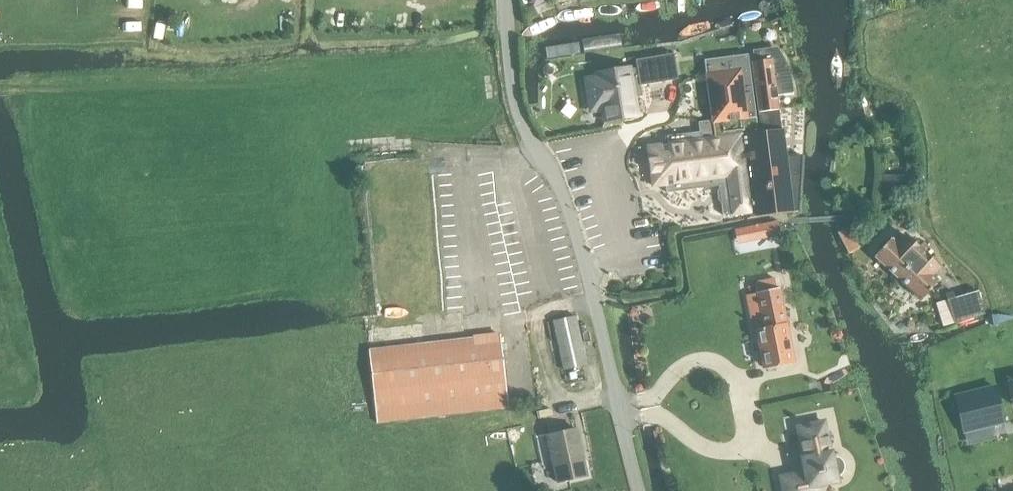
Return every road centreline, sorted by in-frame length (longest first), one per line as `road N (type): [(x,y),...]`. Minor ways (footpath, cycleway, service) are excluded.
road 1 (residential): [(640,490),(576,227),(511,88),(506,0)]

